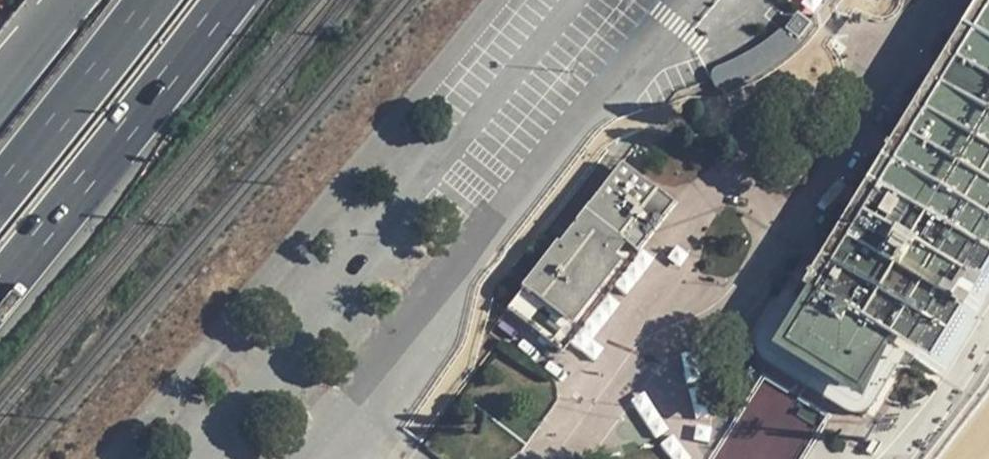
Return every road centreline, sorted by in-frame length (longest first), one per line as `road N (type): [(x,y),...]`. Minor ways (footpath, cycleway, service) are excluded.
road 1 (motorway): [(0,294),(229,0)]
road 2 (motorway): [(155,0),(0,194)]

